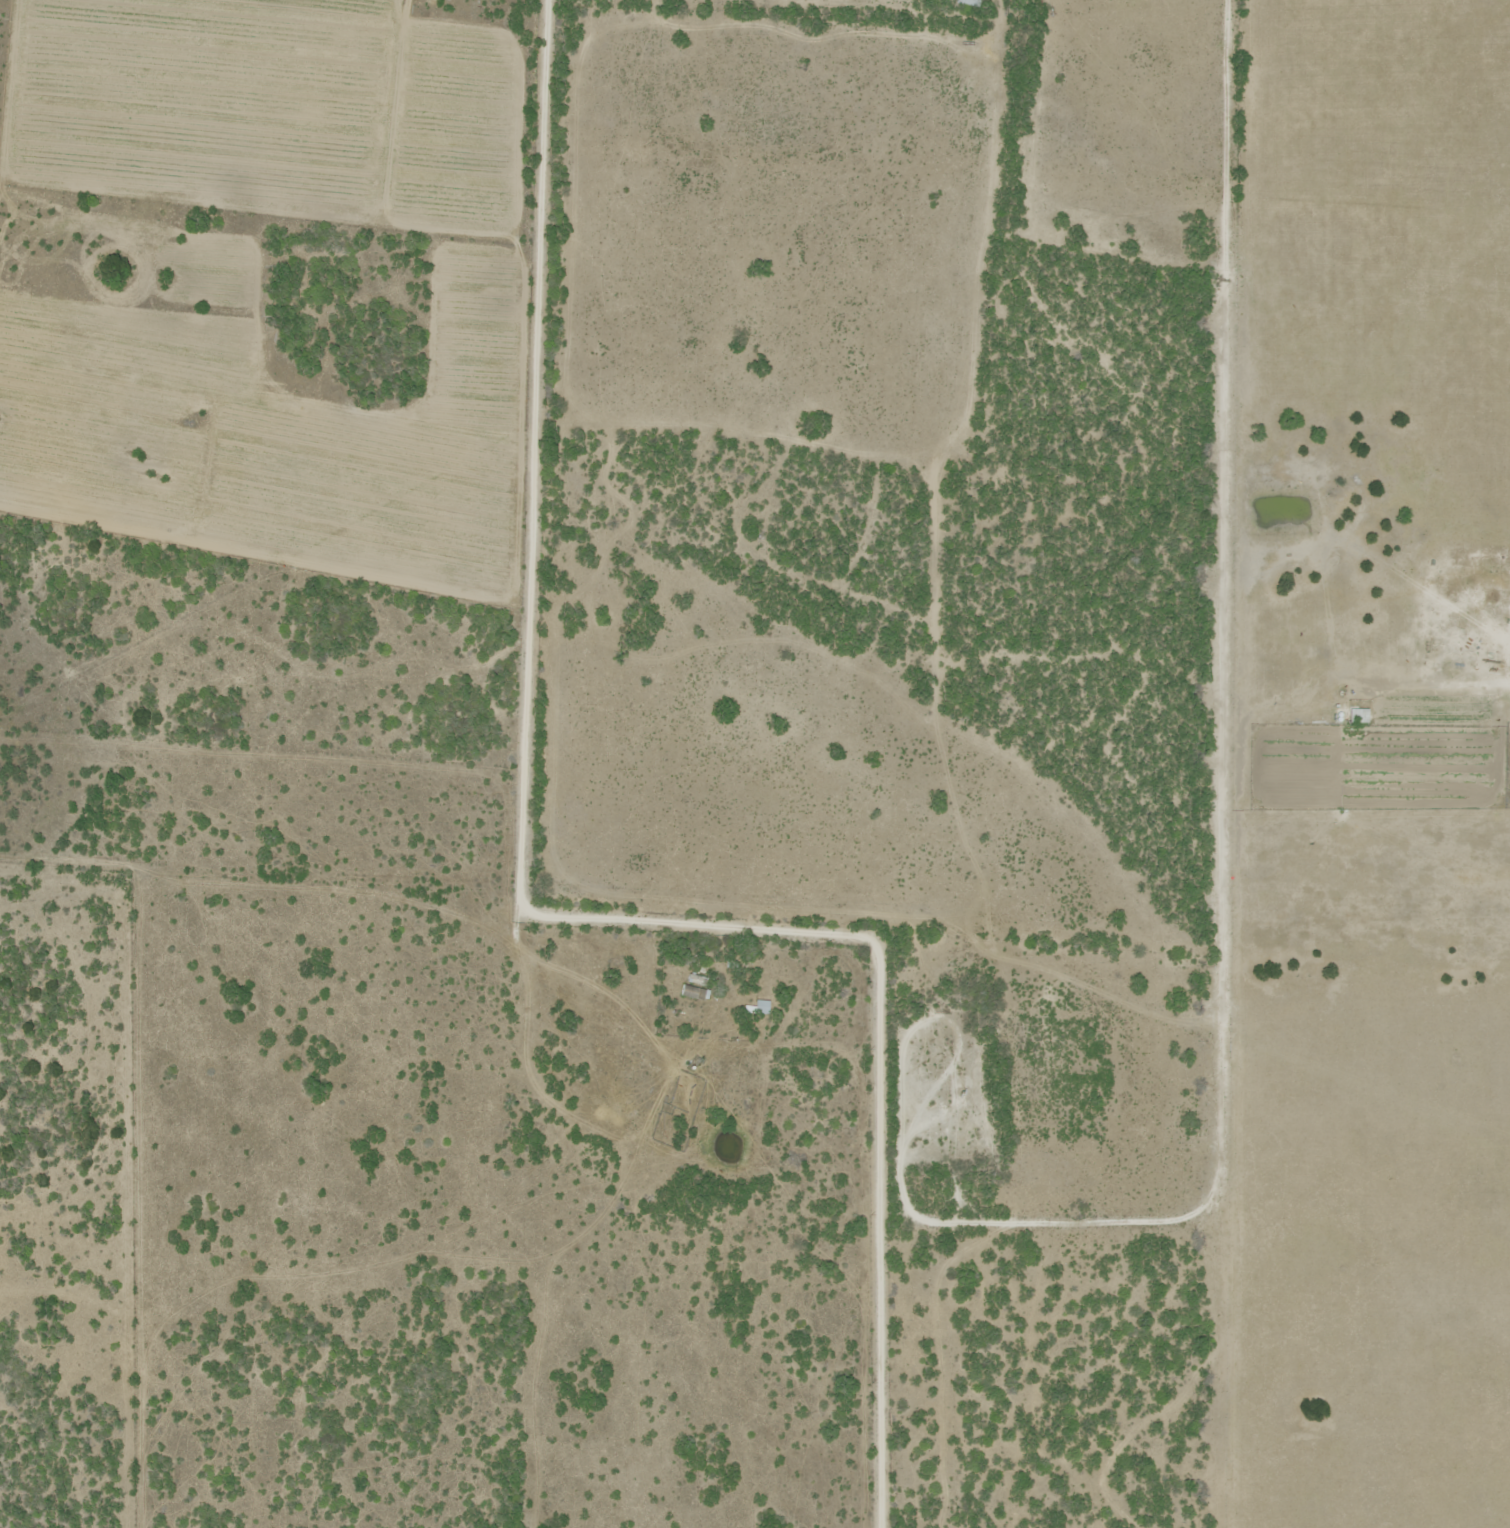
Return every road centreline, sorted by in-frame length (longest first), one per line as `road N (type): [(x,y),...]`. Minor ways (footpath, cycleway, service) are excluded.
road 1 (residential): [(469,0),(457,876),(514,904),(786,957),(819,1005),(849,1527)]

